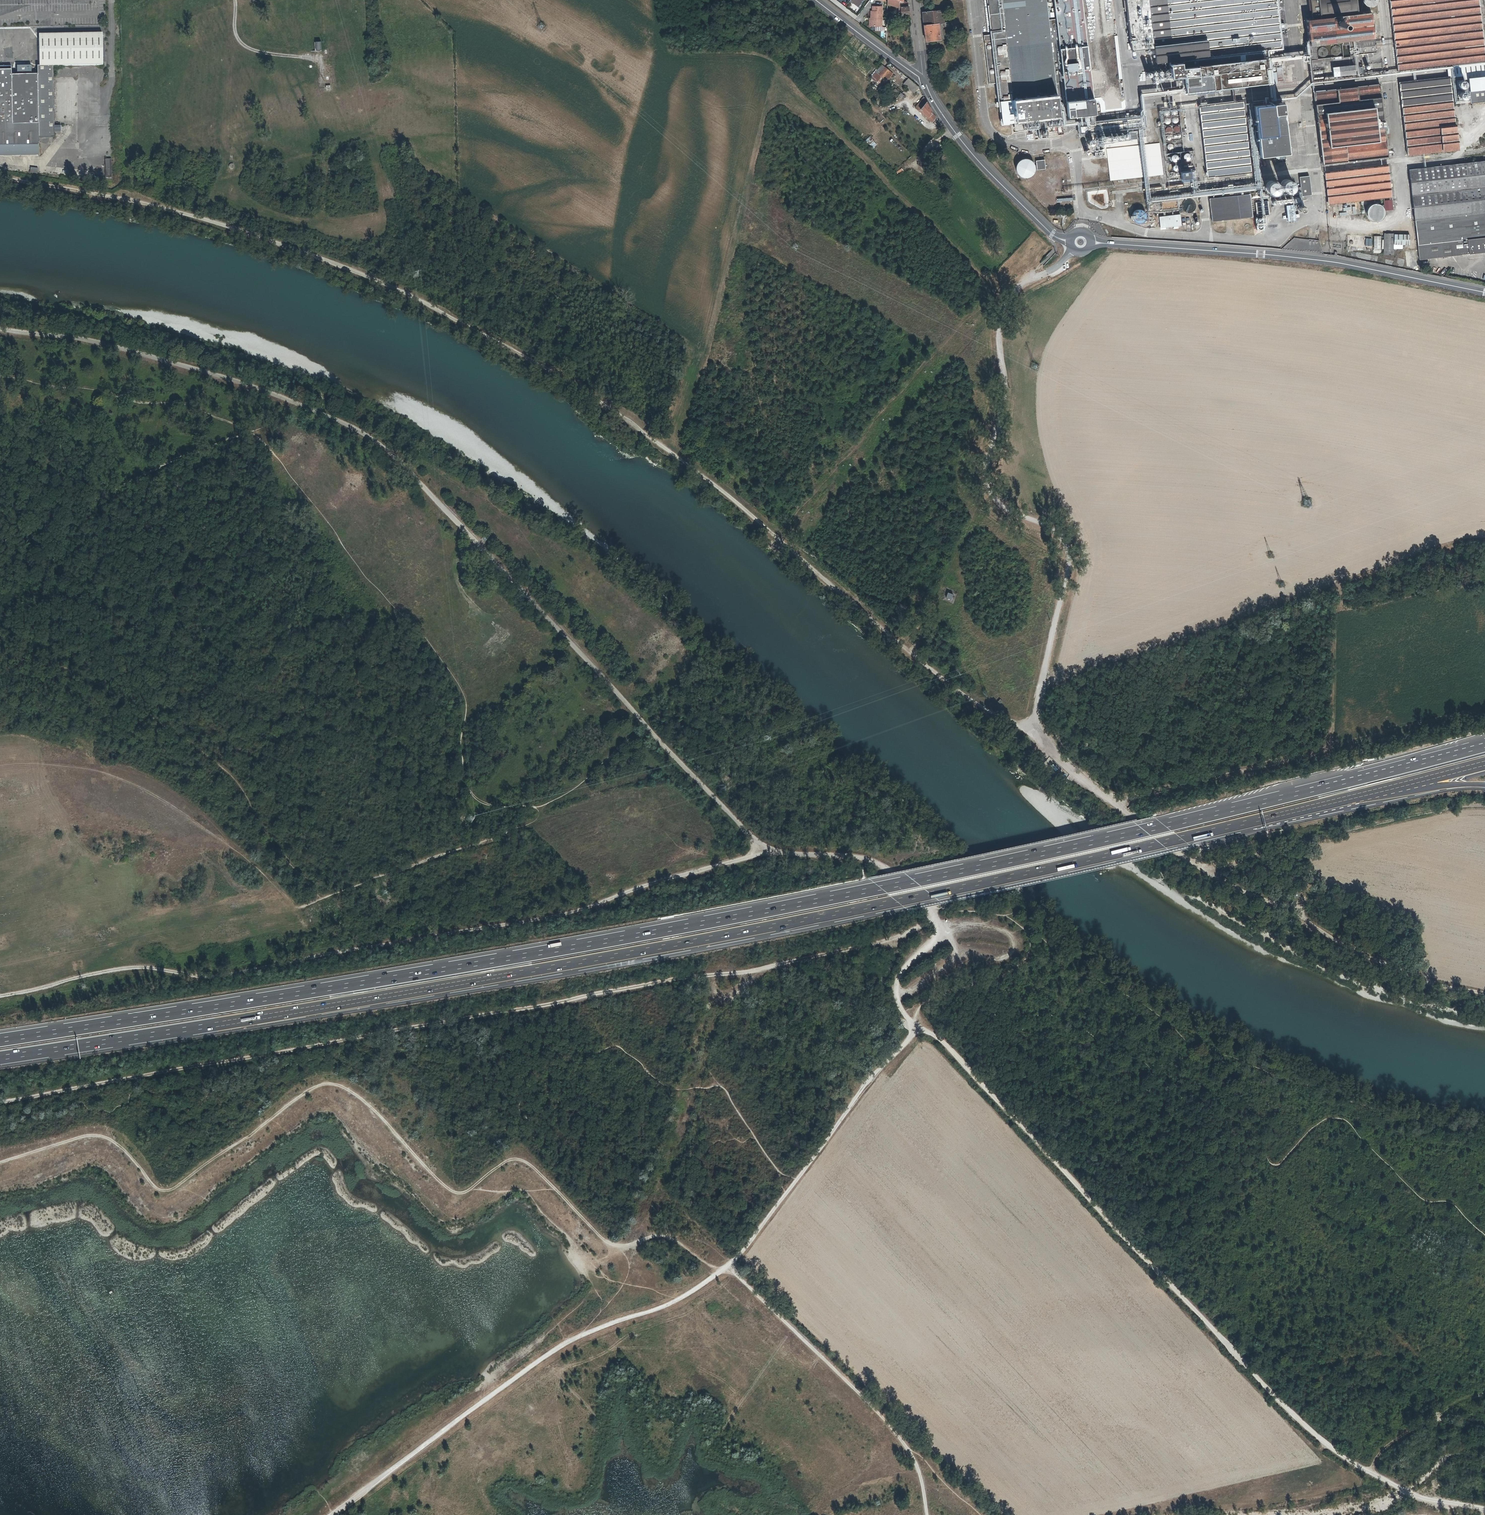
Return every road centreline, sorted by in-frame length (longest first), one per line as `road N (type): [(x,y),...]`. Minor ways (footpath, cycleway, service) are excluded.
road 1 (track): [(0,177),(189,214),(360,273),(492,337),(581,388),(716,485),(956,690),(1032,729),(1058,759),(1176,852),(1372,959),(1484,994)]
road 2 (motorway): [(1483,745),(879,888),(548,951),(0,1039)]
road 3 (motorway): [(0,1058),(750,932),(1334,804)]
road 4 (unclassified): [(0,330),(103,344),(348,426),(402,463),(754,841),(765,851),(869,859),(892,872),(930,905),(959,955)]
road 5 (track): [(765,851),(530,920),(245,972),(134,966),(0,995)]
road 6 (track): [(1484,1509),(1402,1490),(1309,1430),(950,1049),(915,1024)]
road 7 (track): [(574,1001),(0,1101)]
road 8 (track): [(1075,249),(1020,287),(1001,319),(1006,393),(985,482),(991,496),(1068,548),(1032,729)]
road 9 (track): [(1115,804),(1324,750),(1333,731),(1339,590),(1437,547)]
road 10 (tertiary): [(1484,293),(1313,260),(1090,243)]
road 11 (track): [(1001,1514),(837,1360),(743,1262),(743,1250)]
road 12 (track): [(775,536),(967,317),(1029,280)]
road 13 (track): [(728,1266),(910,1451)]
road 14 (tertiary): [(1072,242),(1047,230),(977,159),(925,81)]
road 15 (track): [(796,1179),(915,1024)]
road 16 (track): [(748,973),(900,939)]
road 17 (motorway): [(1334,804),(1484,764)]
road 18 (motorway): [(1334,804),(1484,785)]
road 19 (track): [(1335,609),(1484,590)]
road 20 (track): [(1370,1473),(1390,1444),(1484,1393)]
road 21 (track): [(708,976),(574,1001)]
road 22 (residential): [(925,81),(816,0)]
road 23 (track): [(236,0),(241,43),(328,58)]

